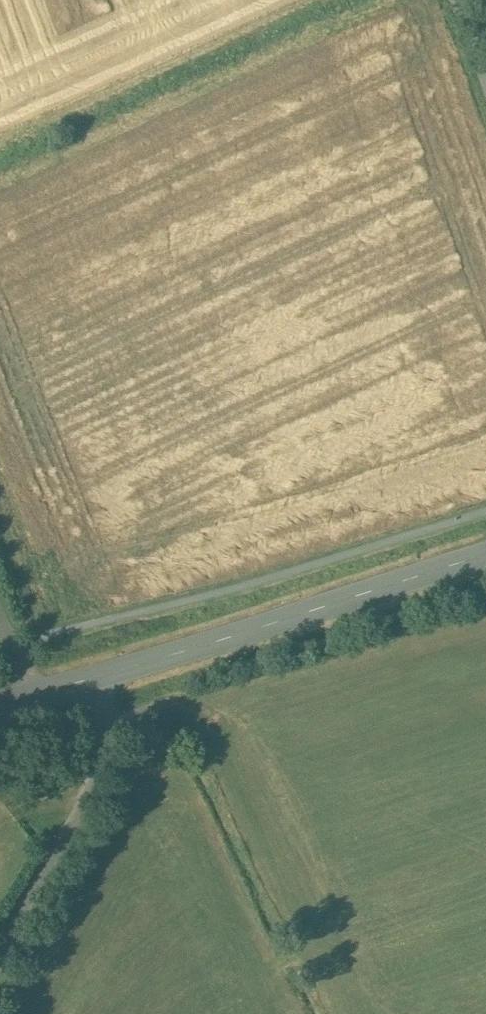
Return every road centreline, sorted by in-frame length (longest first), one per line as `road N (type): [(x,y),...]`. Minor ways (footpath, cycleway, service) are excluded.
road 1 (tertiary): [(89,679),(485,555)]
road 2 (unclassified): [(0,947),(105,758),(89,679)]

